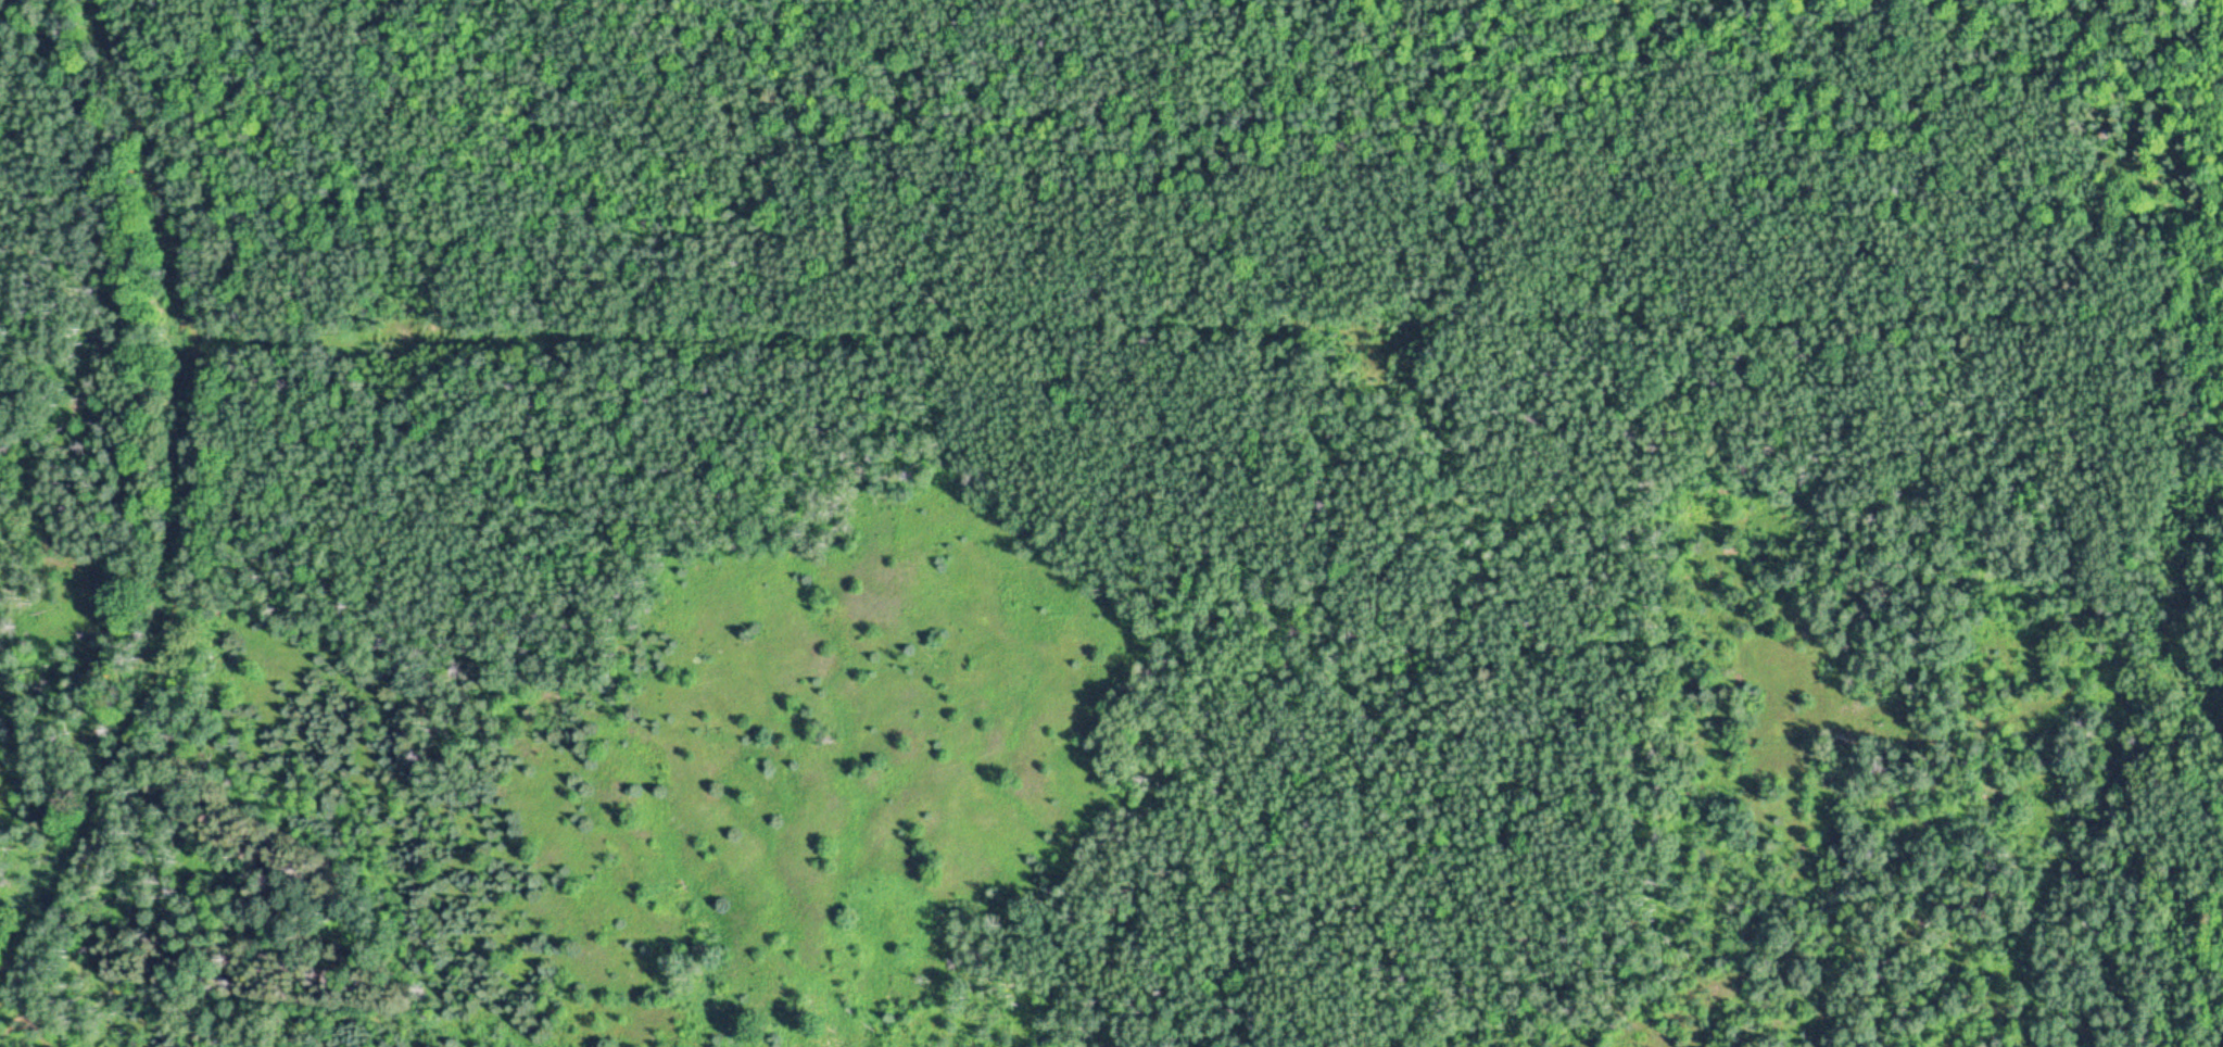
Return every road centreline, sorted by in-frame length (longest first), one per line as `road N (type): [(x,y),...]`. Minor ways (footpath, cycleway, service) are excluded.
road 1 (track): [(198,339),(2018,318),(2138,337),(2157,353),(2180,407),(2189,492),(2177,1046)]
road 2 (track): [(99,0),(192,289),(194,416),(161,655),(63,892),(0,1000)]

